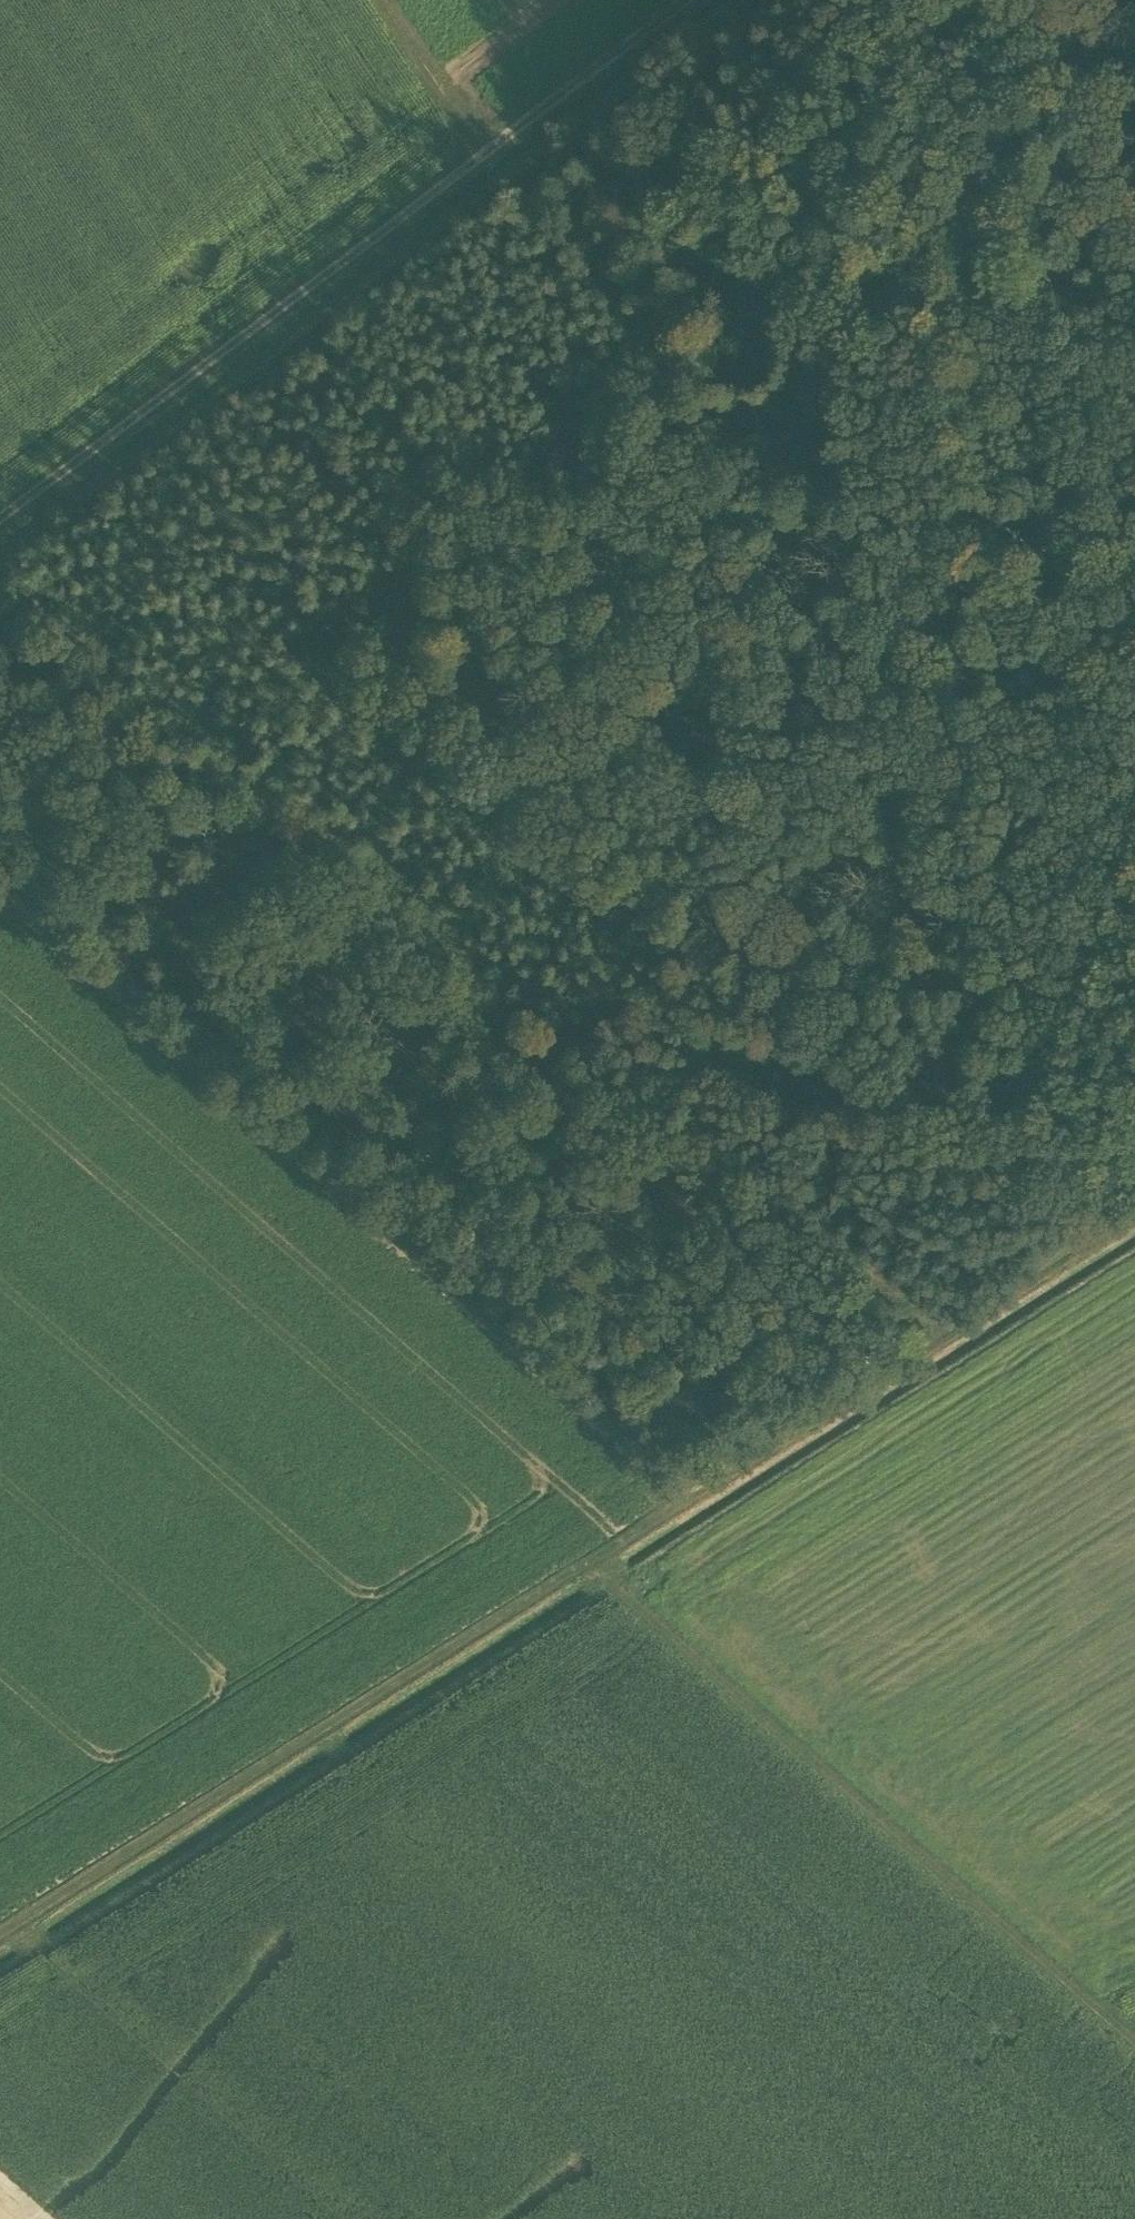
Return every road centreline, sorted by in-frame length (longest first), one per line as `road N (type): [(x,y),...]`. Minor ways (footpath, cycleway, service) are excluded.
road 1 (track): [(690,0),(0,520)]
road 2 (track): [(1134,2044),(584,1559)]
road 3 (track): [(0,1935),(584,1559)]
road 4 (track): [(1091,1239),(979,1143),(915,1113),(843,1100)]
road 5 (track): [(489,152),(386,0)]

